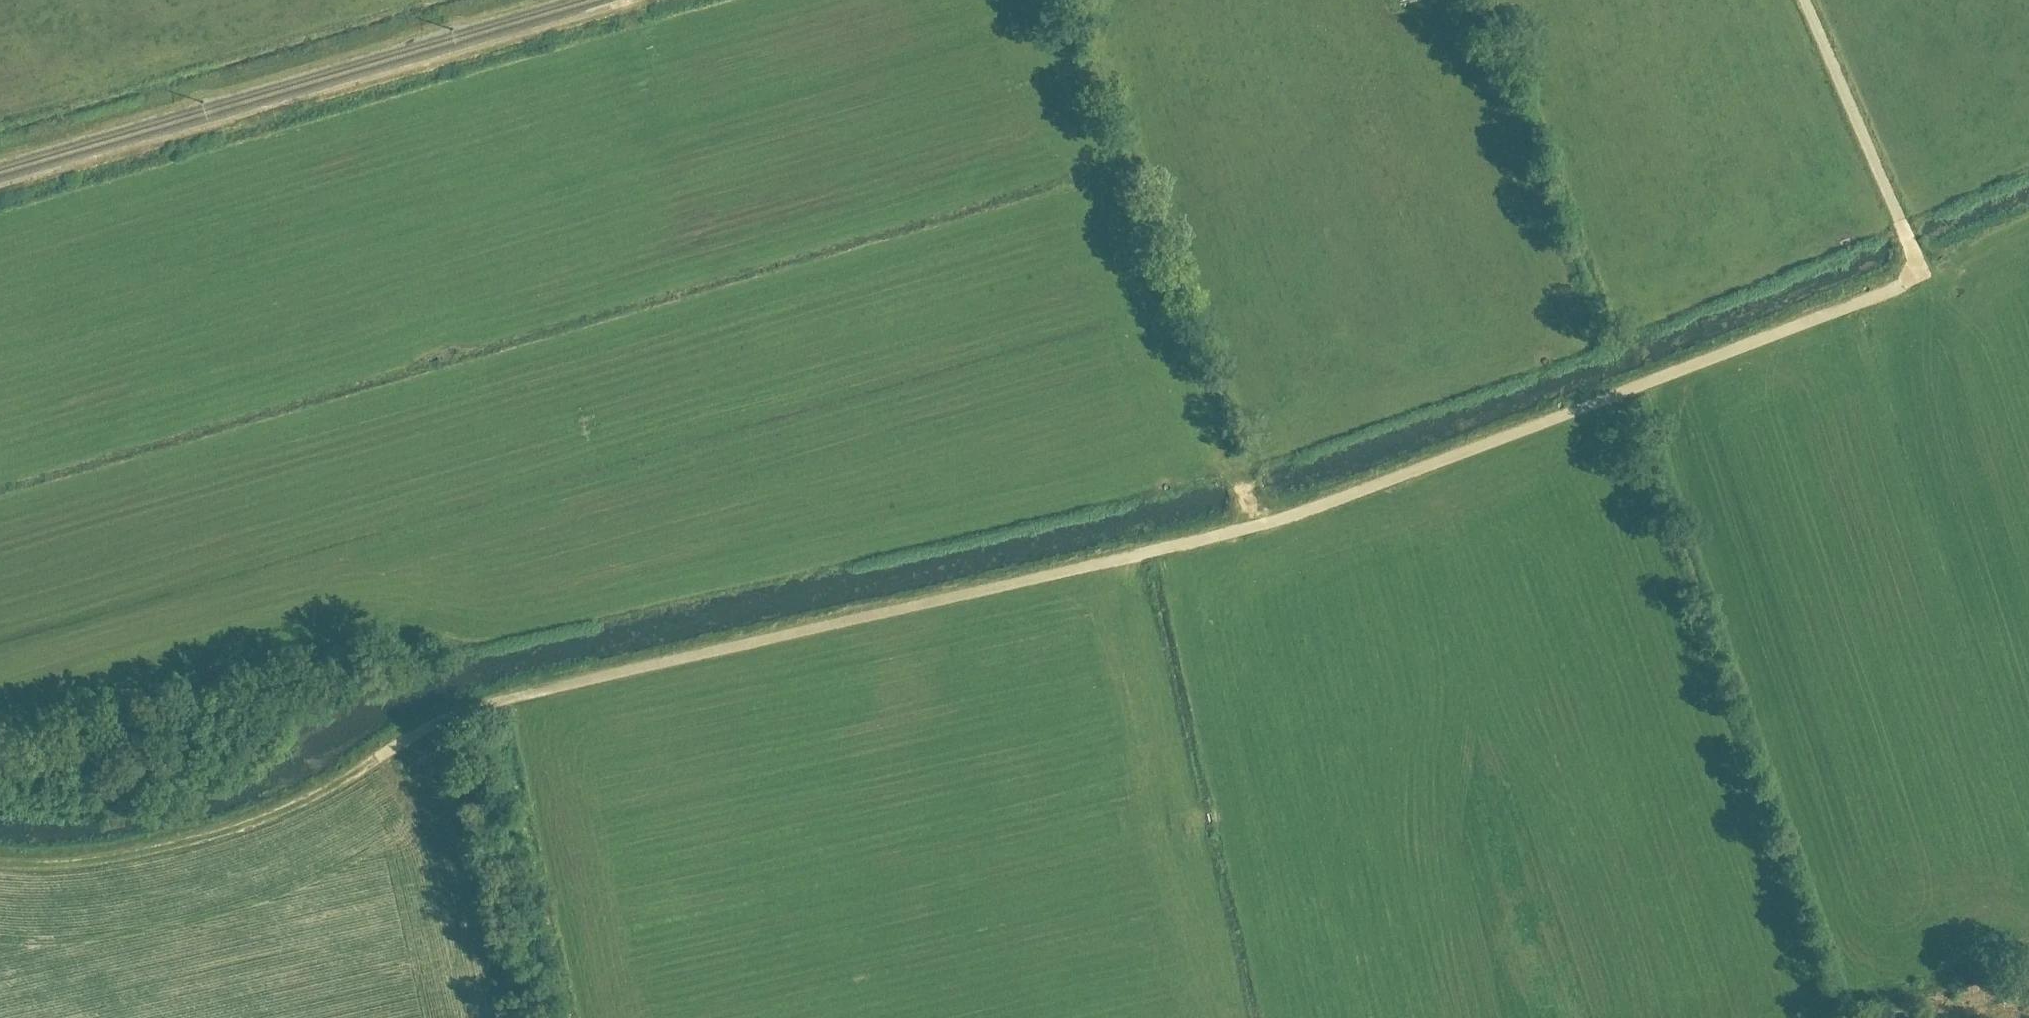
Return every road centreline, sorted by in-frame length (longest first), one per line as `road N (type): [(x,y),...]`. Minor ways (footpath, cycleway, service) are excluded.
road 1 (track): [(1806,0),(1921,273),(1280,518),(495,700),(382,754)]
road 2 (track): [(0,860),(42,863),(205,836),(266,816),(382,754)]

